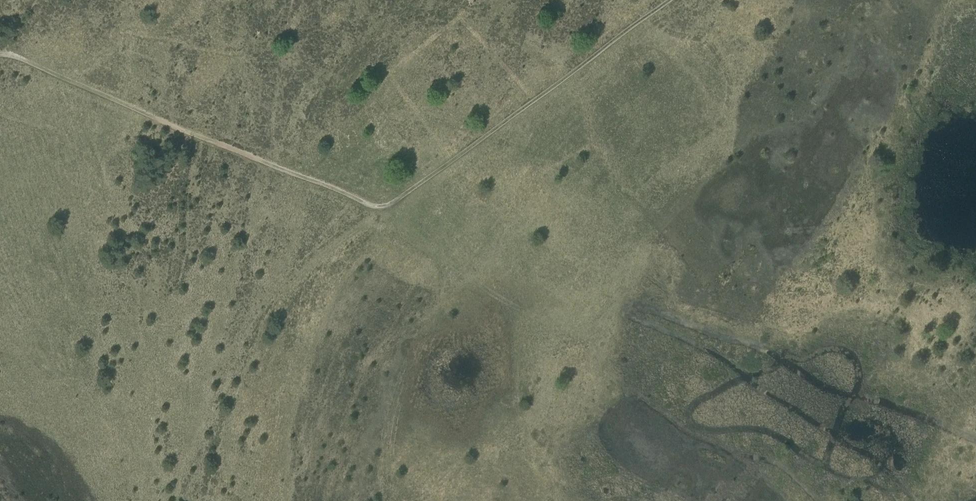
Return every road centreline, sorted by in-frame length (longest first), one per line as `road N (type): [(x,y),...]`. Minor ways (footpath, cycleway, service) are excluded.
road 1 (track): [(671,0),(377,209),(0,53)]

